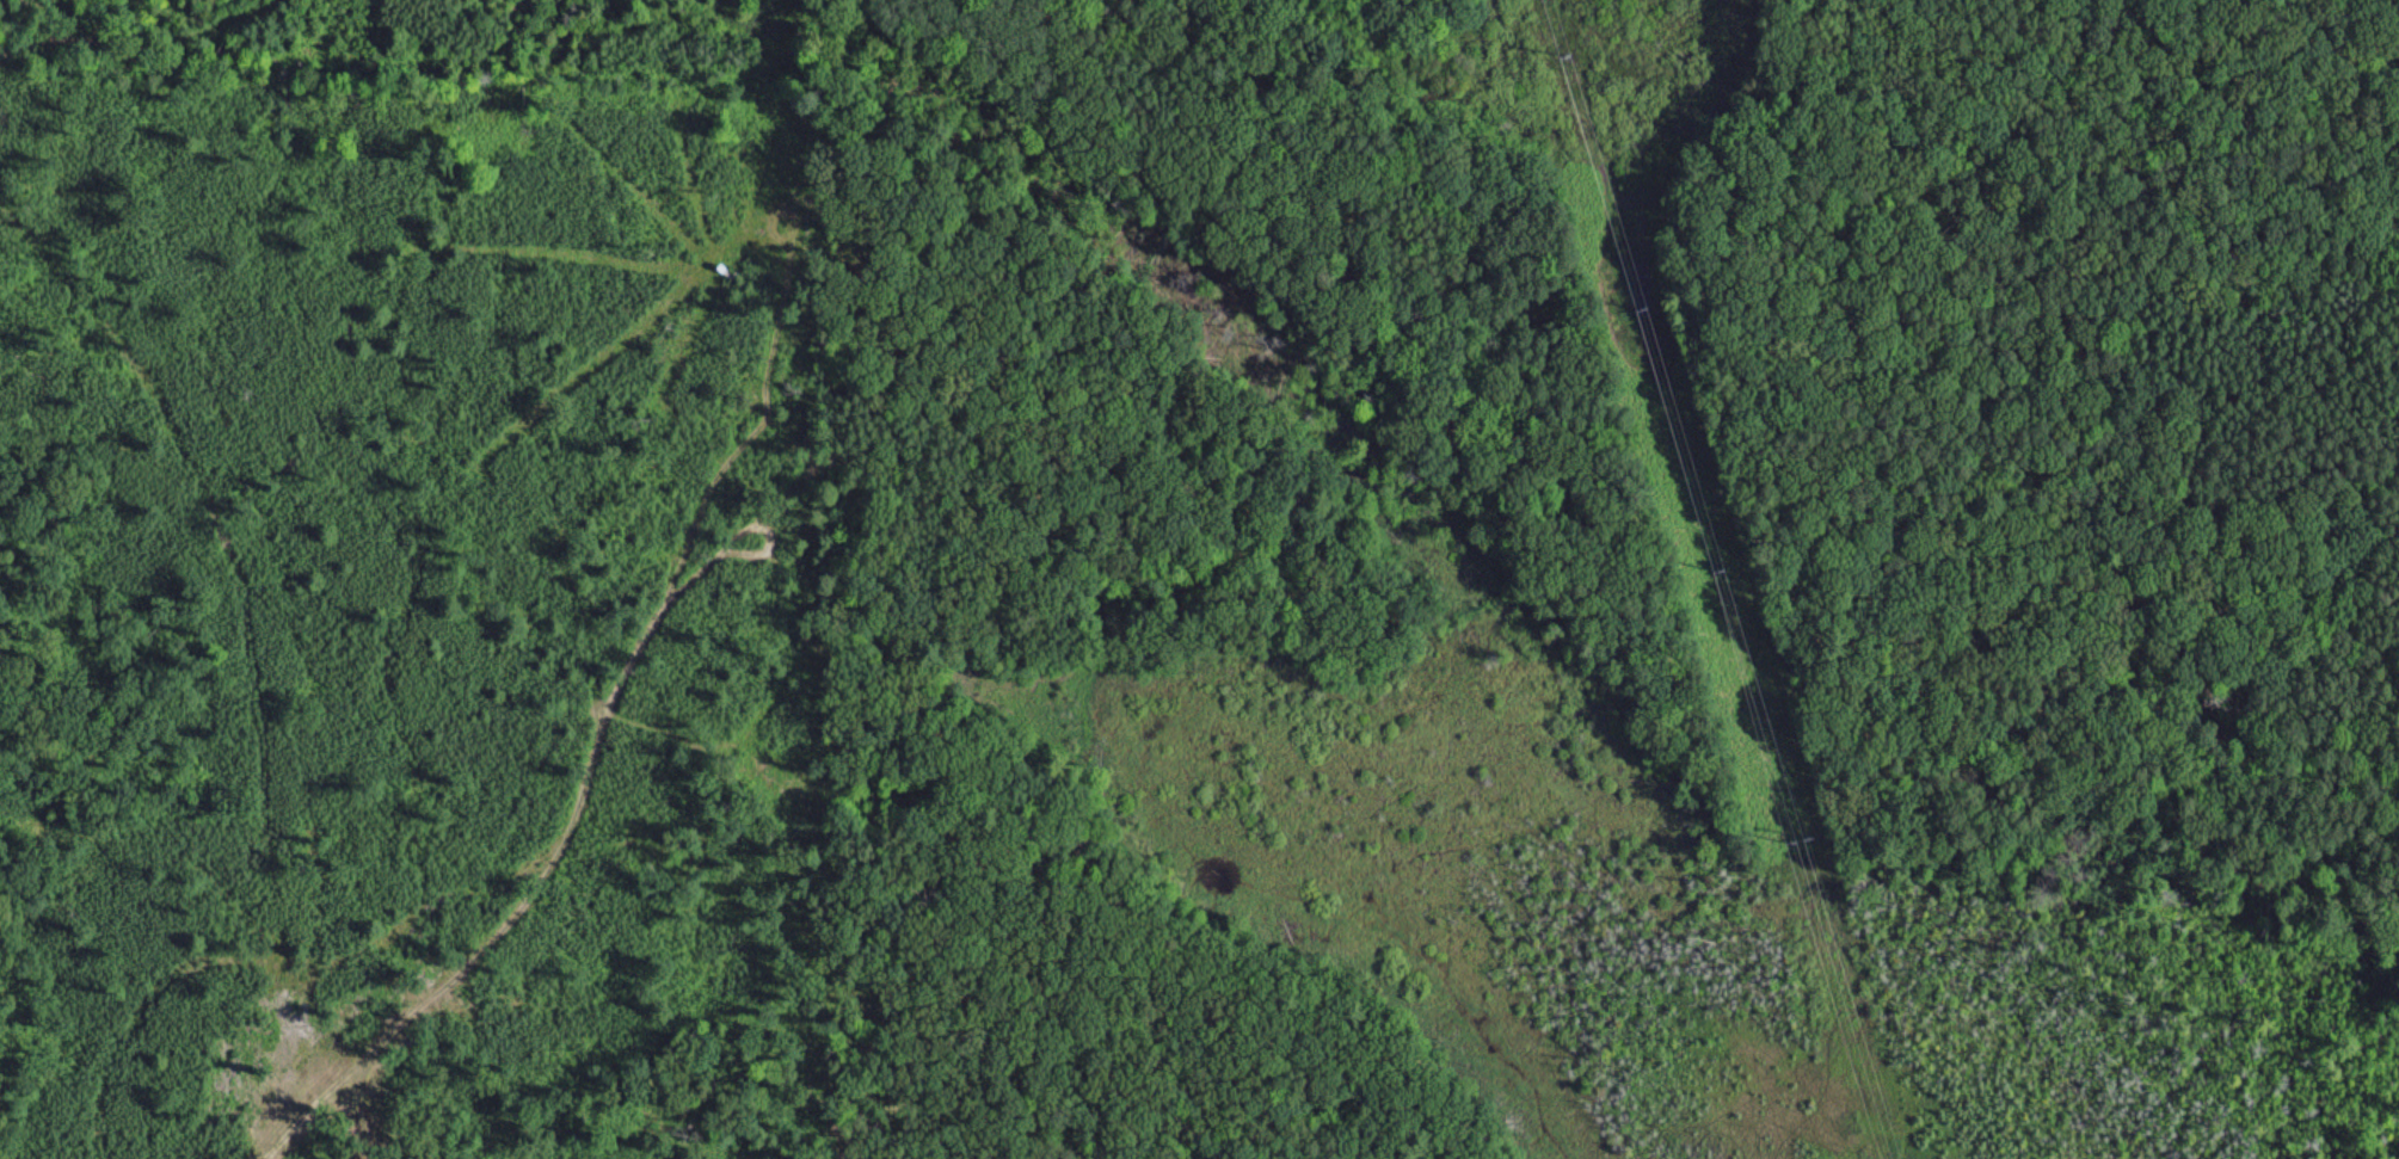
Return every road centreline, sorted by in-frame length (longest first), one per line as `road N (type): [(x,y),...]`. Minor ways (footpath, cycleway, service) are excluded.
road 1 (track): [(261,1158),(342,1089),(433,980),(512,914),(548,861),(642,627),(719,543),(1054,312),(1102,246),(1182,0)]

